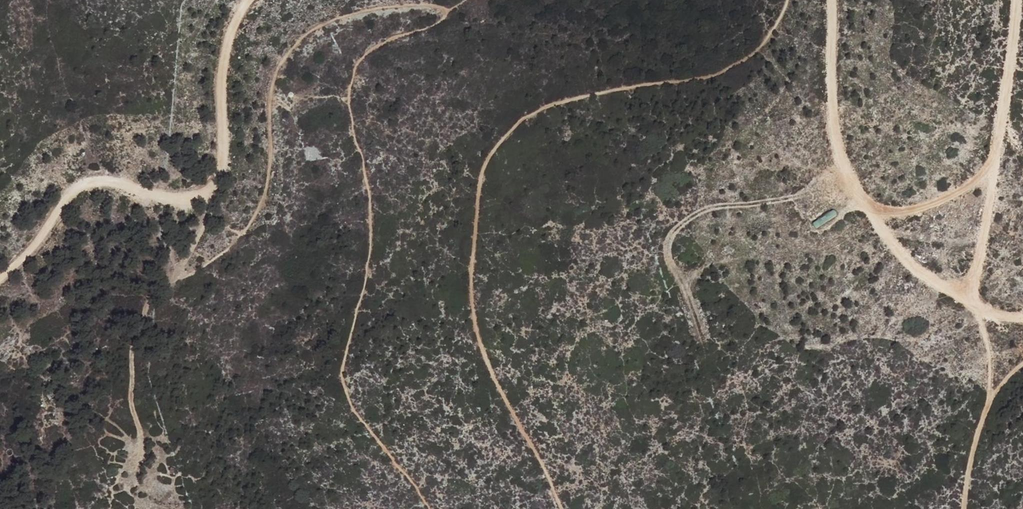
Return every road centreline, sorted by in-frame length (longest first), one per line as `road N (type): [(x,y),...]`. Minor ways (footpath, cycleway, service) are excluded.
road 1 (track): [(1022,317),(977,305),(920,270),(879,224),(844,157),(833,104),(830,0)]
road 2 (track): [(963,296),(992,193),(1016,0)]
road 3 (track): [(206,192),(170,197),(103,180),(81,185),(0,266)]
road 4 (track): [(249,0),(228,41),(221,178),(206,192)]

